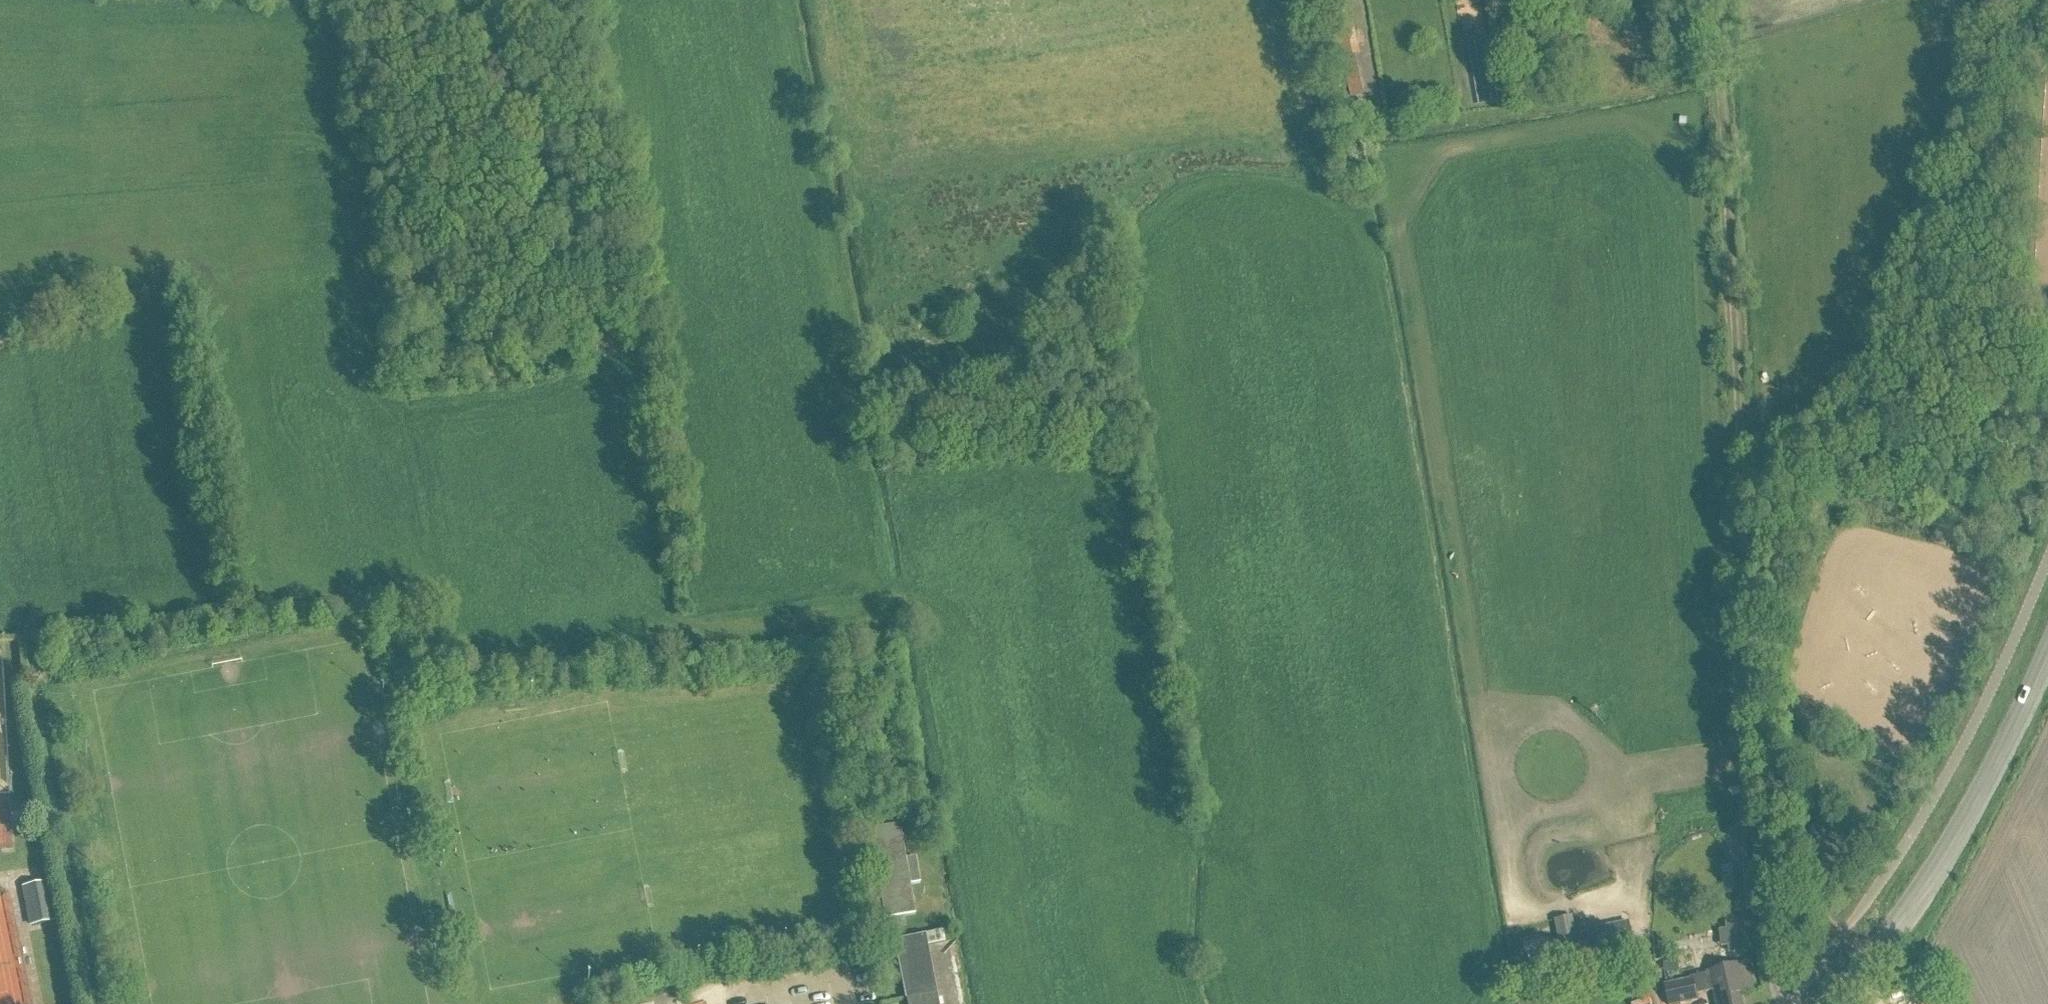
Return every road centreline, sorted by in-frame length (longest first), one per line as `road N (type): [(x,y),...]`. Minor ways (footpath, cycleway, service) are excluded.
road 1 (track): [(1781,1003),(1763,944),(1716,92),(1699,0)]
road 2 (tertiary): [(1829,1003),(1925,886),(2047,652)]

